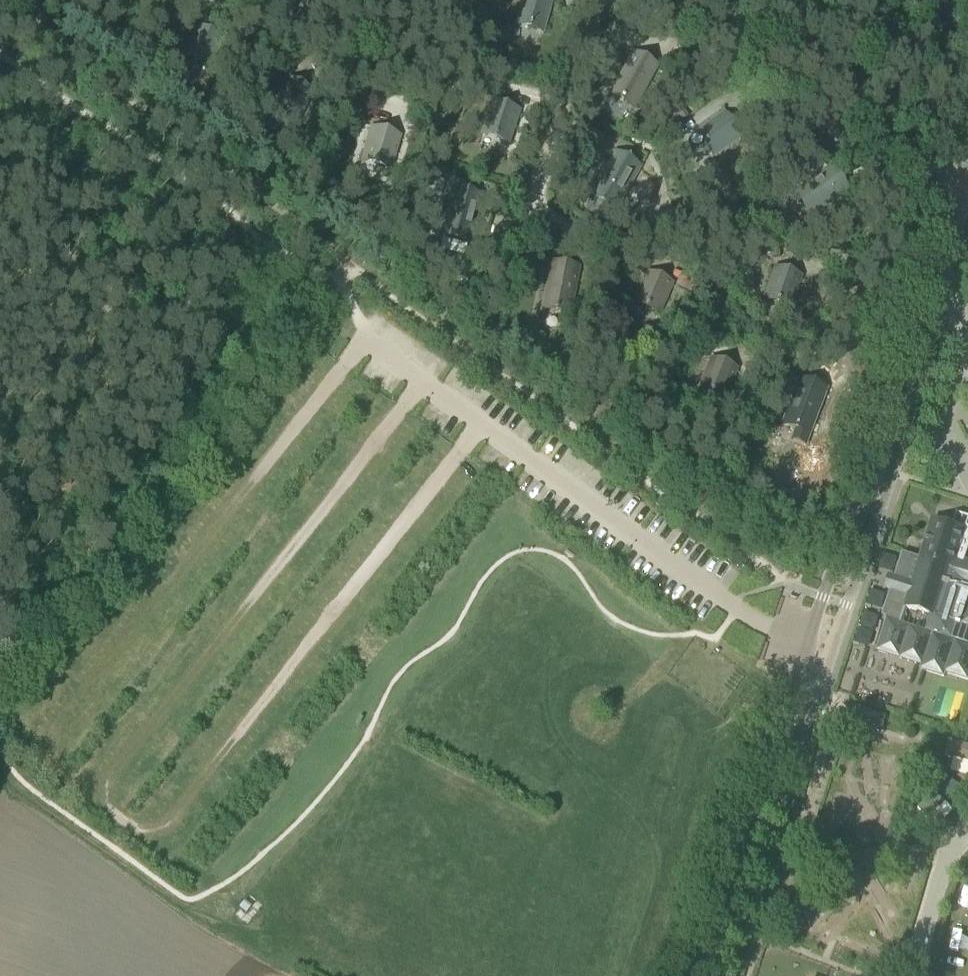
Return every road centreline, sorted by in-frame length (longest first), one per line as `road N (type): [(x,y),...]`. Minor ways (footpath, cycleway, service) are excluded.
road 1 (secondary): [(700,975),(967,175)]
road 2 (track): [(339,255),(784,583)]
road 3 (track): [(0,9),(339,255)]

